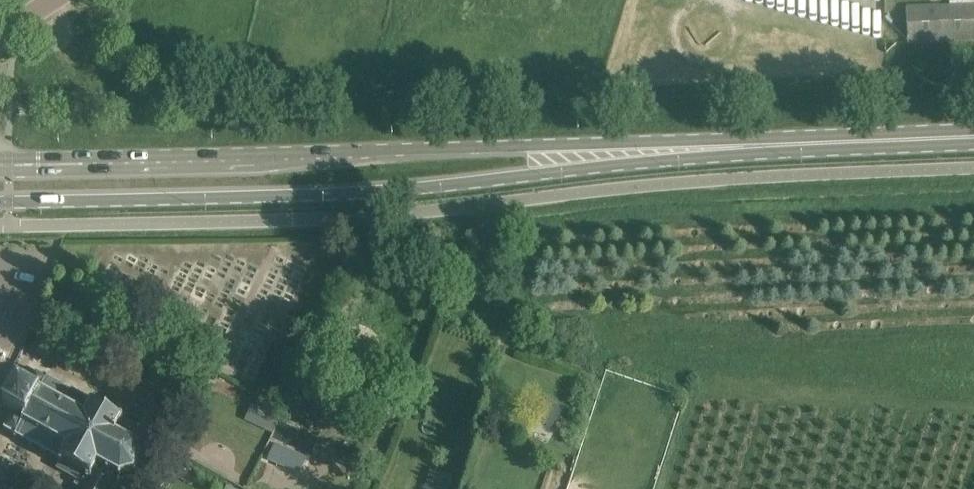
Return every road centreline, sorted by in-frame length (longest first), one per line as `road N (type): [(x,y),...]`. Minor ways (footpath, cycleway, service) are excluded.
road 1 (primary): [(0,202),(430,189),(603,155)]
road 2 (primary): [(603,155),(527,146),(0,159)]
road 3 (primary): [(603,155),(973,137)]

